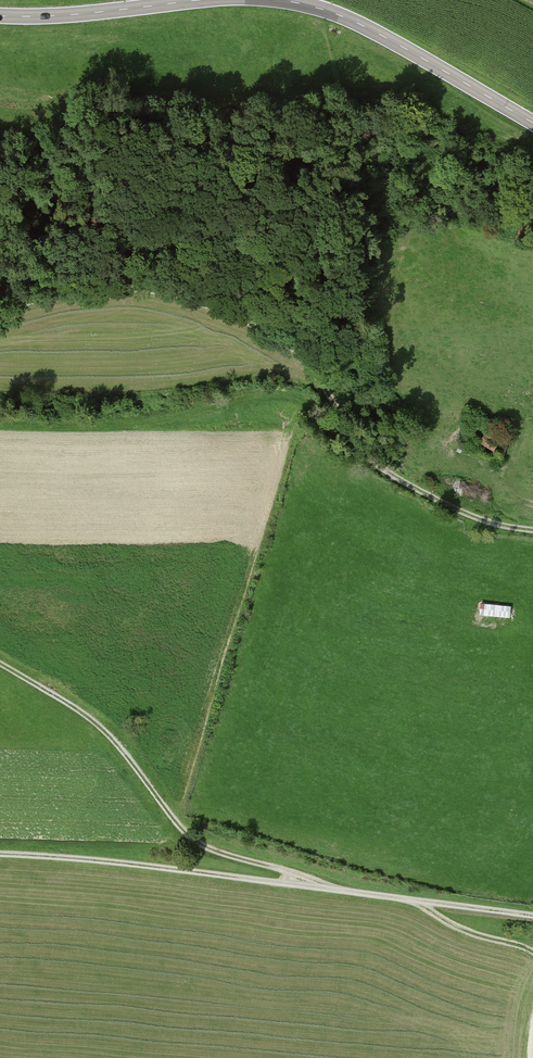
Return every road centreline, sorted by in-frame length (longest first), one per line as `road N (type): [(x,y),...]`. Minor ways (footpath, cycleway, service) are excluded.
road 1 (track): [(532,533),(453,511),(377,467),(338,418),(328,366),(219,310),(152,291),(0,309)]
road 2 (track): [(0,855),(532,915)]
road 3 (track): [(317,888),(182,832),(88,718),(0,664)]
road 4 (tertiary): [(532,123),(363,26),(280,0)]
road 5 (tertiary): [(205,0),(0,16)]
road 6 (track): [(532,951),(473,934),(412,902)]

